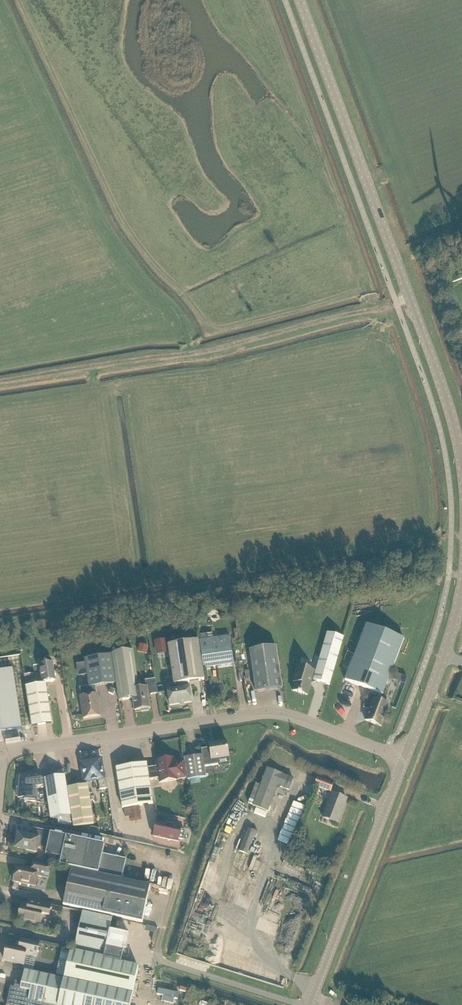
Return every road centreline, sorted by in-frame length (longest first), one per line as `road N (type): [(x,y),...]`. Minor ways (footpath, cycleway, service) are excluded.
road 1 (tertiary): [(461,464),(452,413),(302,0)]
road 2 (track): [(412,300),(202,353),(0,379)]
road 3 (unclassified): [(0,756),(277,715),(387,754)]
road 4 (tertiary): [(311,1004),(405,761)]
road 5 (tertiary): [(405,761),(461,588)]

